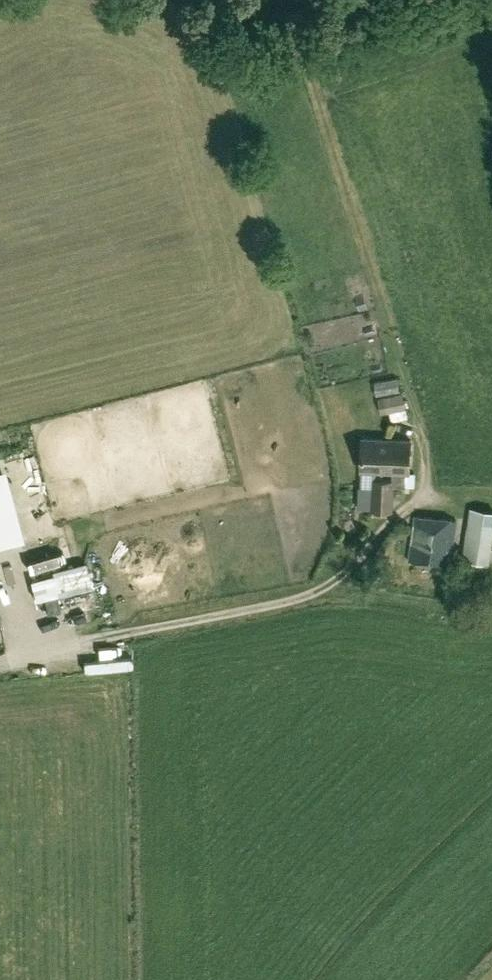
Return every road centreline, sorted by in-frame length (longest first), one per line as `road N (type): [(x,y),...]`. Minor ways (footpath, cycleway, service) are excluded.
road 1 (track): [(292,1),(401,363)]

